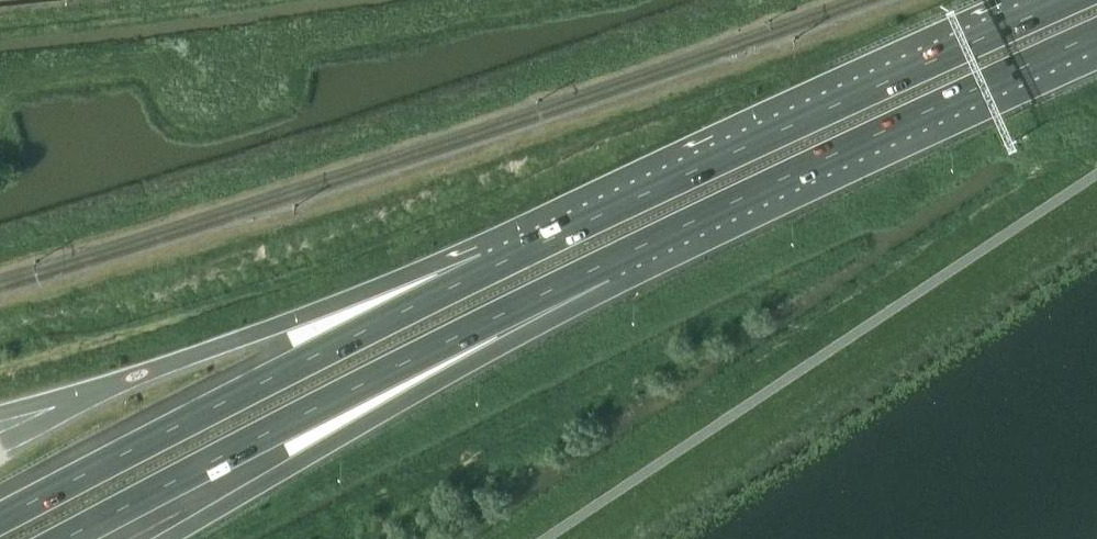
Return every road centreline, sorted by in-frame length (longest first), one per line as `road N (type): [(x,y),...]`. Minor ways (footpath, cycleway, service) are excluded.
road 1 (motorway): [(1064,0),(489,266)]
road 2 (motorway): [(63,538),(608,263)]
road 3 (motorway): [(489,266),(0,518)]
road 4 (motorway): [(608,263),(1096,35)]
road 5 (motorway): [(165,538),(572,309),(608,263)]
road 6 (motorway): [(489,266),(338,303),(117,381)]

